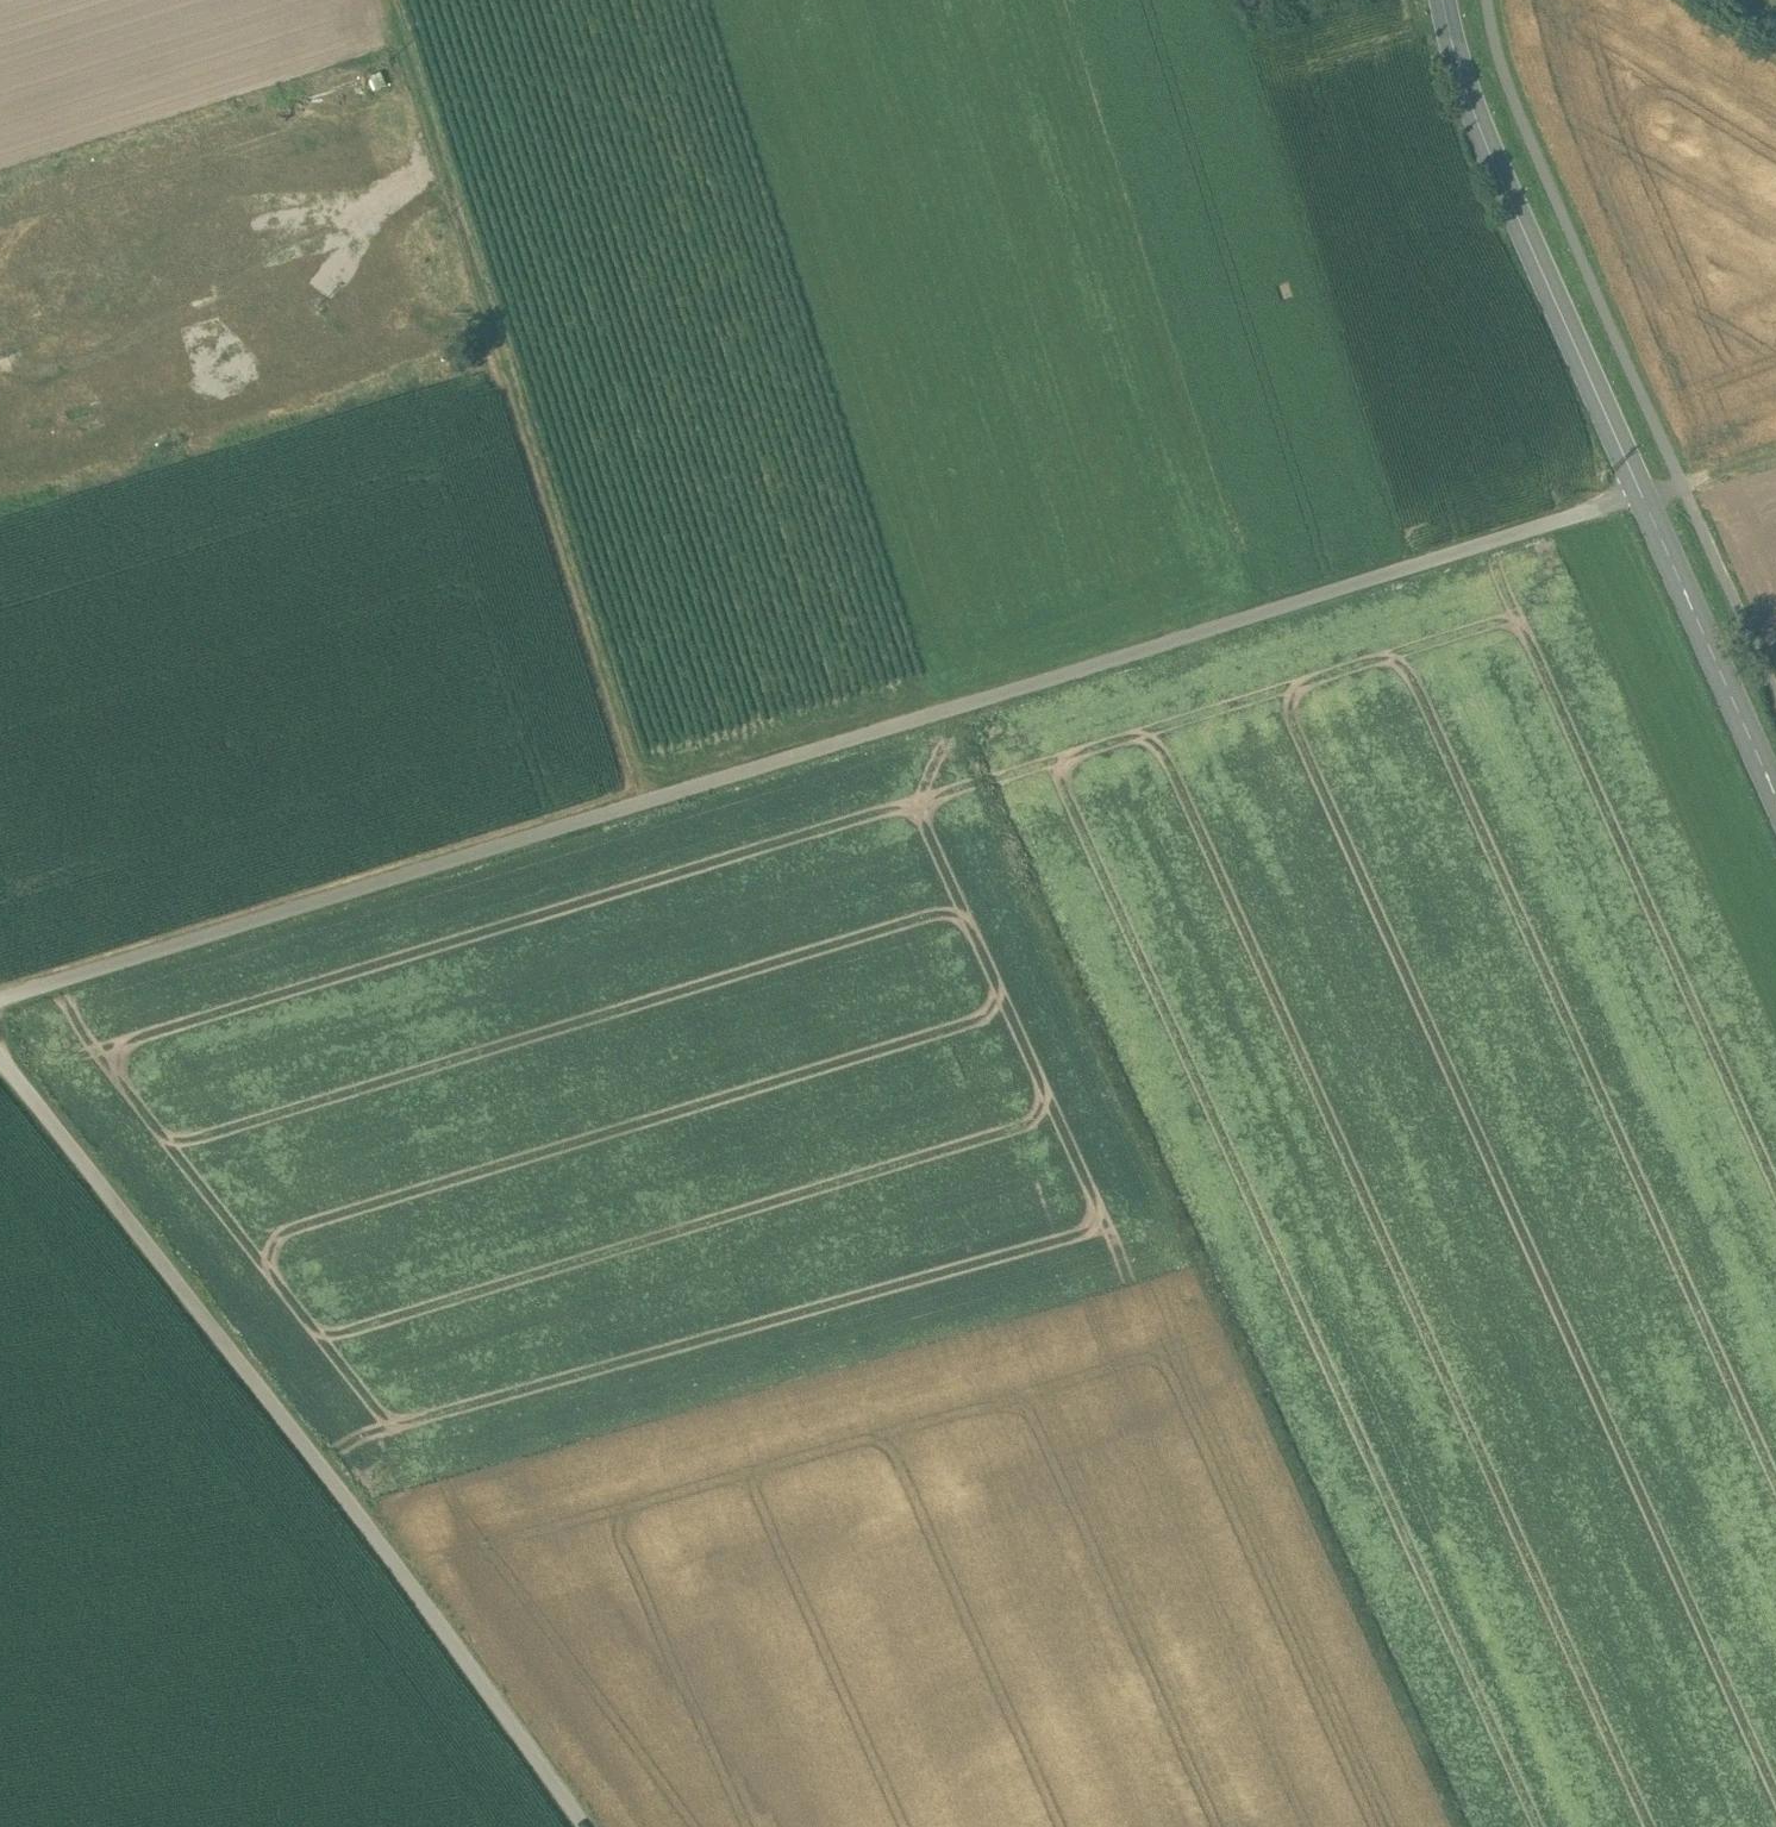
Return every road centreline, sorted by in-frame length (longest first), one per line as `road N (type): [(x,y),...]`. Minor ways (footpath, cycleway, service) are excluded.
road 1 (unclassified): [(1641,493),(0,999)]
road 2 (residential): [(587,1826),(316,1455),(0,1060)]
road 3 (secondary): [(1444,0),(1459,70),(1504,187),(1641,493)]
road 4 (secondary): [(1641,493),(1775,795)]

